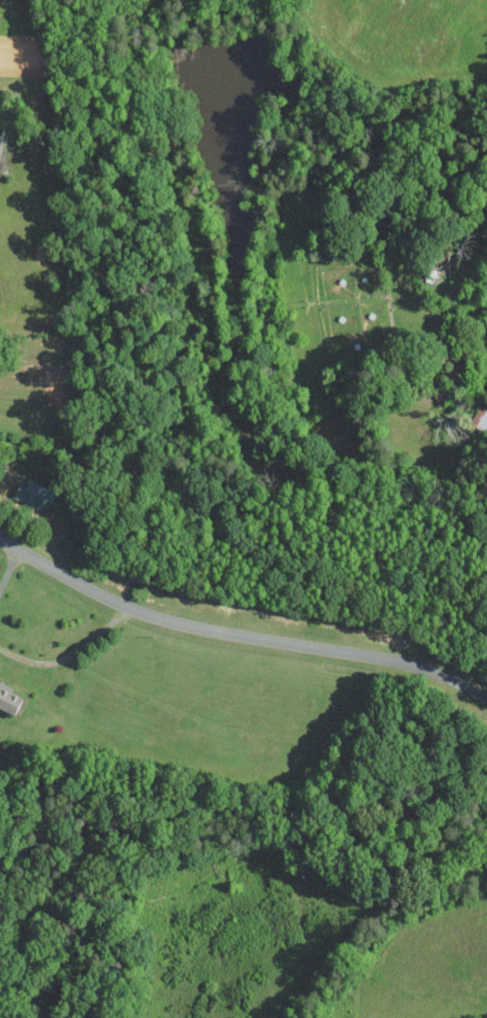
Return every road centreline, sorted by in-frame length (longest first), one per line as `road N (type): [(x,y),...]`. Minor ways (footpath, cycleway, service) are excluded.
road 1 (residential): [(486,701),(399,664),(150,616),(0,540)]

